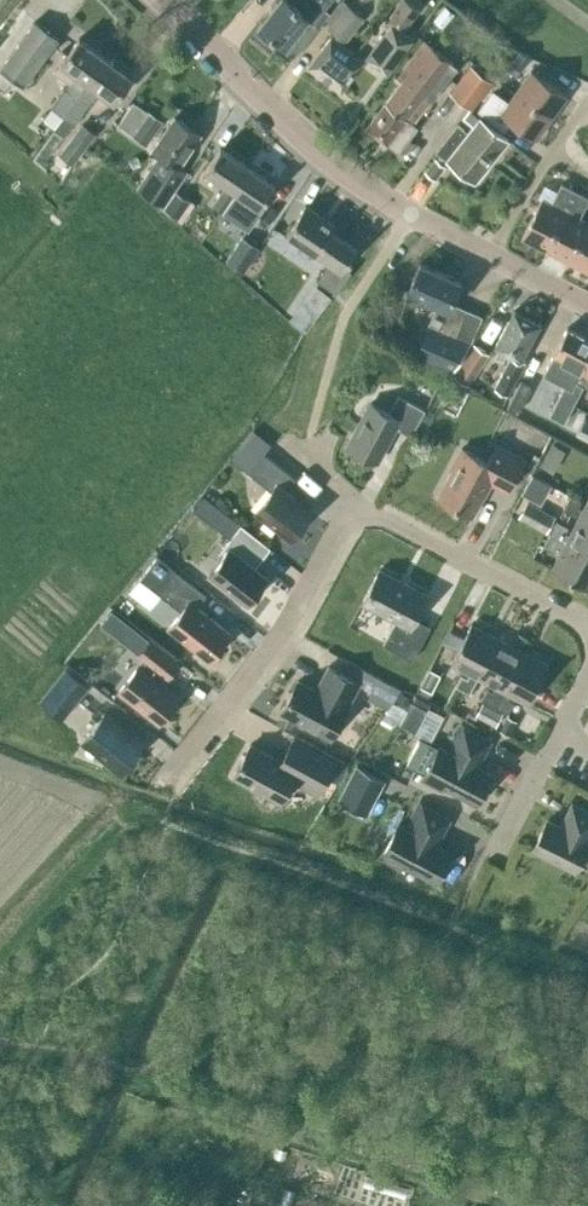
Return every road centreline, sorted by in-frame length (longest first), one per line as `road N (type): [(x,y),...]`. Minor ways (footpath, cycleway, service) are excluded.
road 1 (tertiary): [(487,255),(408,214),(308,146),(165,0)]
road 2 (residential): [(165,777),(282,630),(353,500)]
road 3 (residential): [(587,624),(353,500)]
road 4 (residential): [(497,848),(587,675)]
road 5 (residential): [(487,255),(550,151)]

